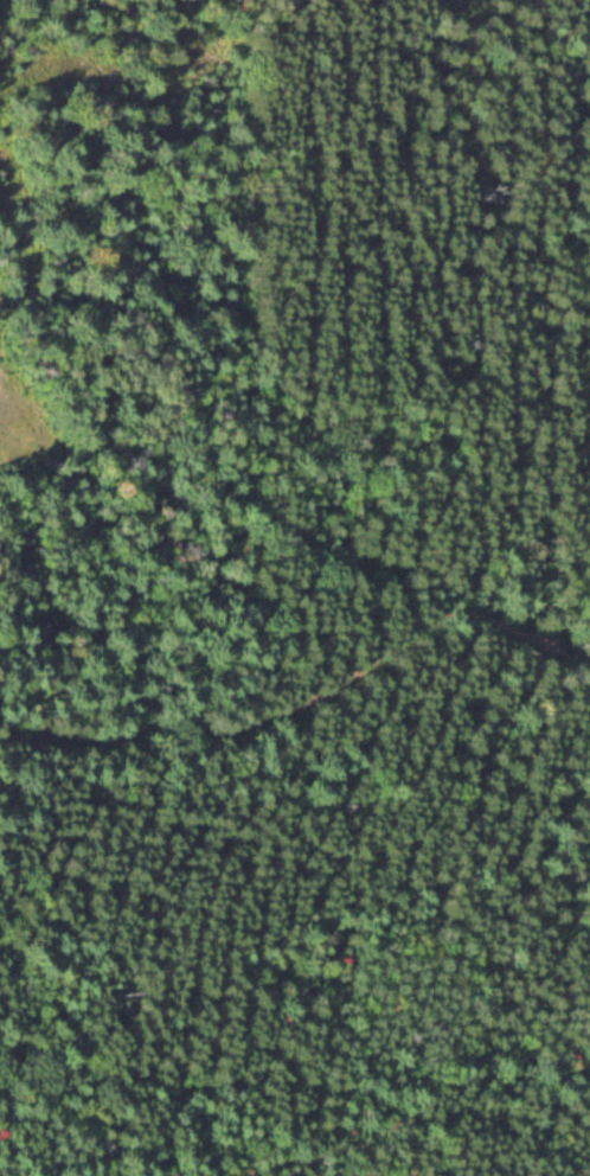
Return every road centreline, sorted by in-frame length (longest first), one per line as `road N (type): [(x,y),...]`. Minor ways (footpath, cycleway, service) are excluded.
road 1 (track): [(589,664),(476,612),(445,609),(299,698),(245,720),(0,736)]

